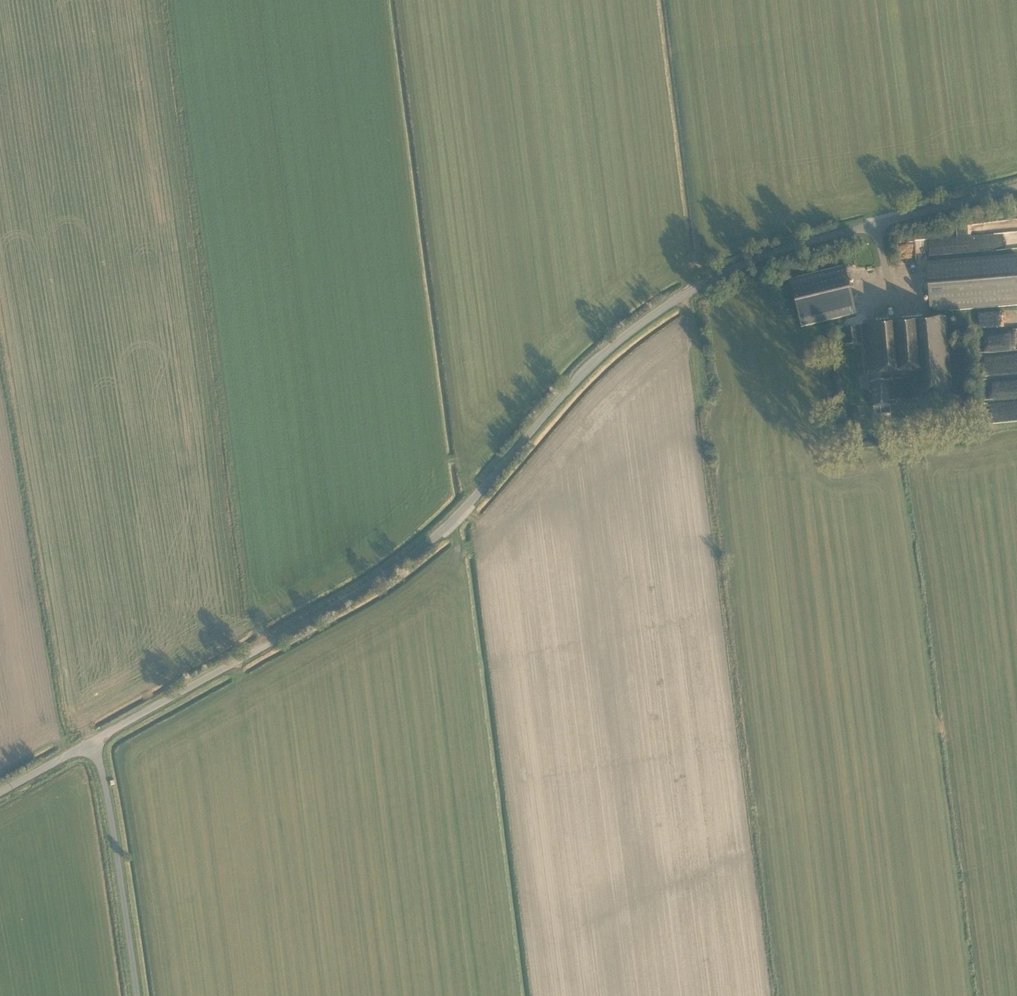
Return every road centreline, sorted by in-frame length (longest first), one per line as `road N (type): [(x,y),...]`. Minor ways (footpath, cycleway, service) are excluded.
road 1 (unclassified): [(91,743),(419,550),(578,377),(687,294),(781,250),(1016,186)]
road 2 (unclassified): [(137,995),(91,743)]

